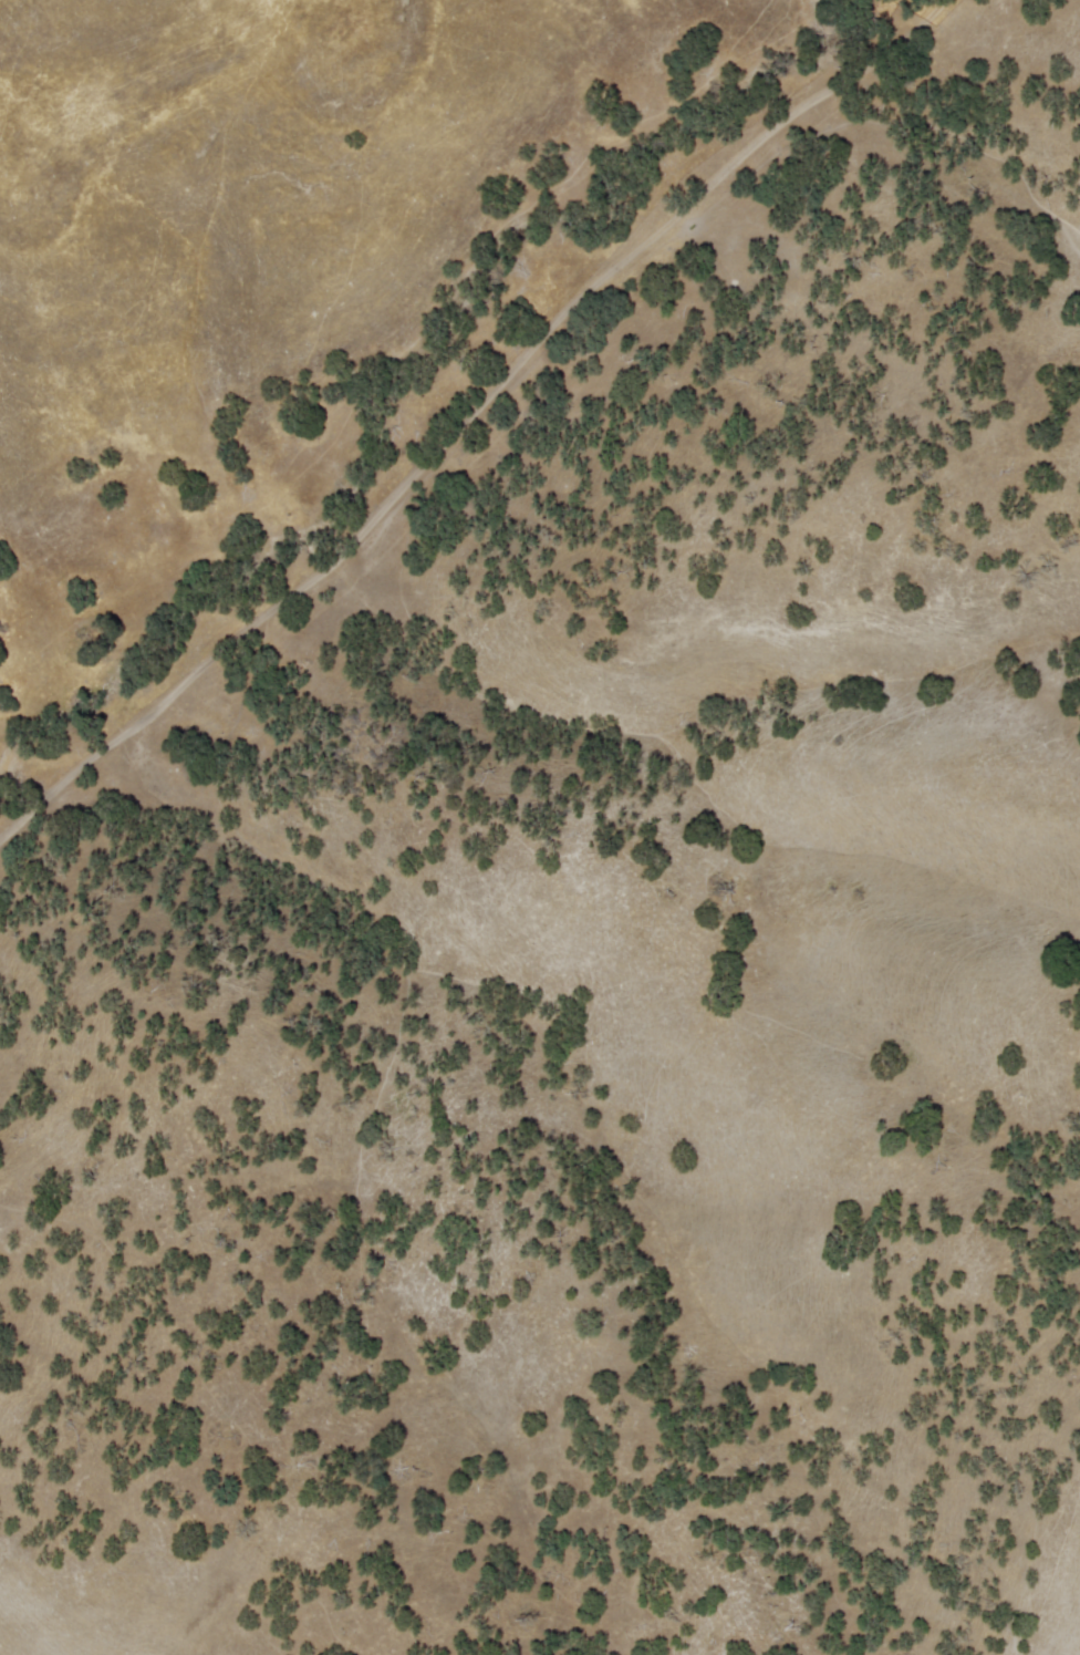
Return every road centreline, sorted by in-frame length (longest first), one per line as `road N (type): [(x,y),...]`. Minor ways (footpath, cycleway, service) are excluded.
road 1 (residential): [(942,0),(608,271),(366,521),(0,838)]

